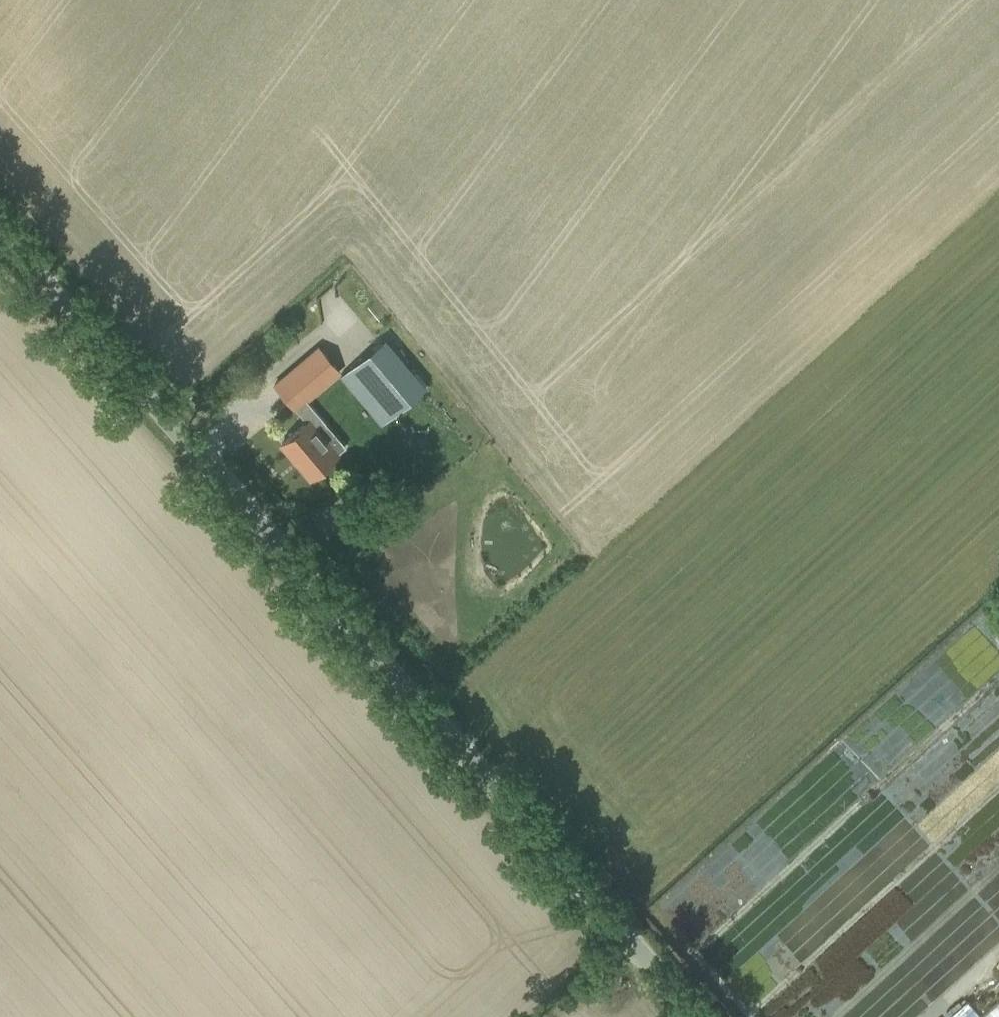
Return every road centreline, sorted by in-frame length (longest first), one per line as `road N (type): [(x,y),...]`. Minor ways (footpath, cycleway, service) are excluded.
road 1 (unclassified): [(719,1016),(0,208)]

